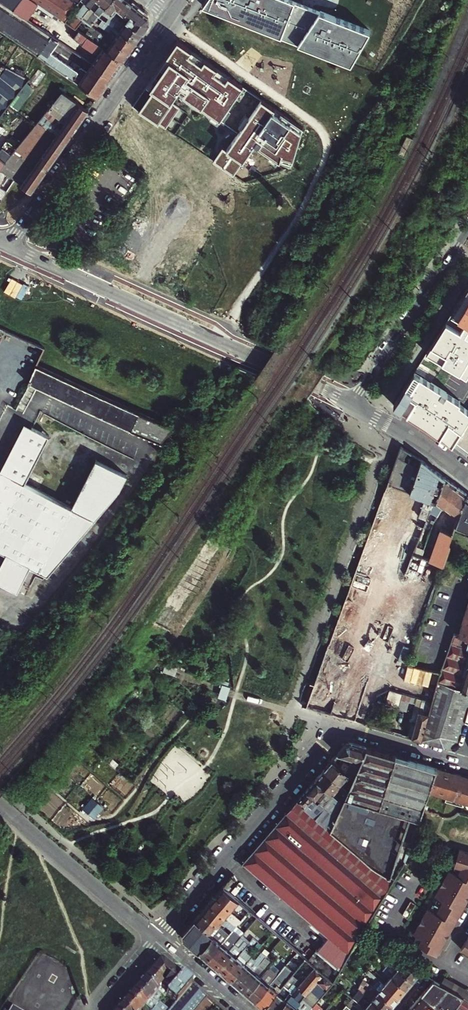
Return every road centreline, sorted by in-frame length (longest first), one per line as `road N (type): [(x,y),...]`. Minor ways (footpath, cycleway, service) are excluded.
road 1 (tertiary): [(6,246),(170,15)]
road 2 (secondary): [(6,246),(263,364)]
road 3 (residential): [(336,727),(159,939)]
road 4 (tertiary): [(467,229),(350,405)]
road 5 (residential): [(159,939),(0,807)]
road 6 (secondary): [(467,479),(350,405)]
road 7 (residential): [(336,727),(462,762)]

